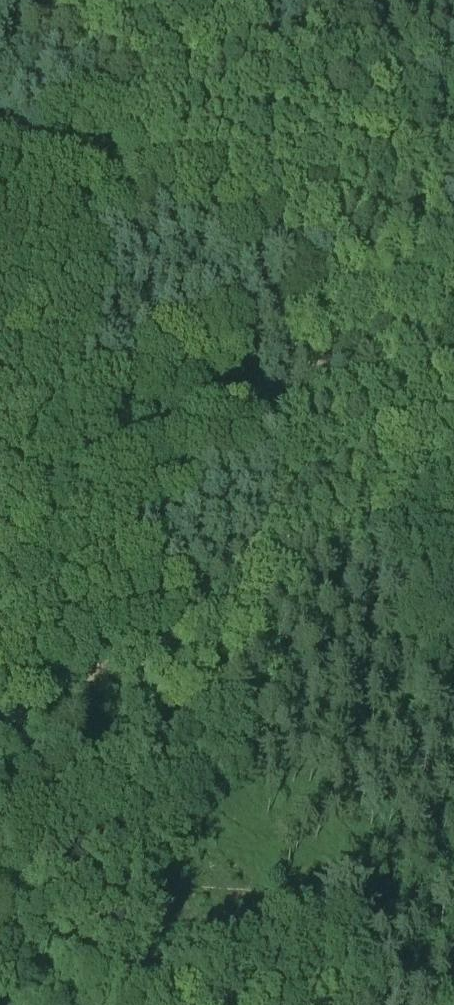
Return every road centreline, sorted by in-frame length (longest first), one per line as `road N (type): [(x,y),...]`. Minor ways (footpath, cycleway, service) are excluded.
road 1 (track): [(0,551),(97,481),(299,366),(340,356),(453,373)]
road 2 (track): [(0,185),(198,208),(235,222),(259,241),(321,359)]
road 3 (track): [(68,1004),(14,931),(0,894)]

